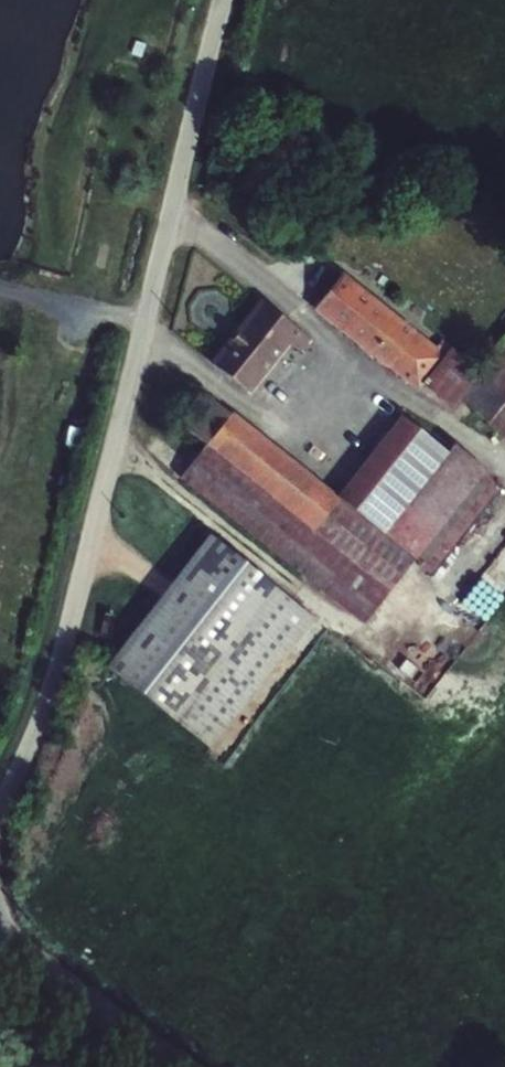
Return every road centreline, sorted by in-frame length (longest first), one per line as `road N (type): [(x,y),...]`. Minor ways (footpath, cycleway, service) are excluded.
road 1 (unclassified): [(0,804),(61,654),(222,0)]
road 2 (unclassified): [(182,1066),(0,938)]

